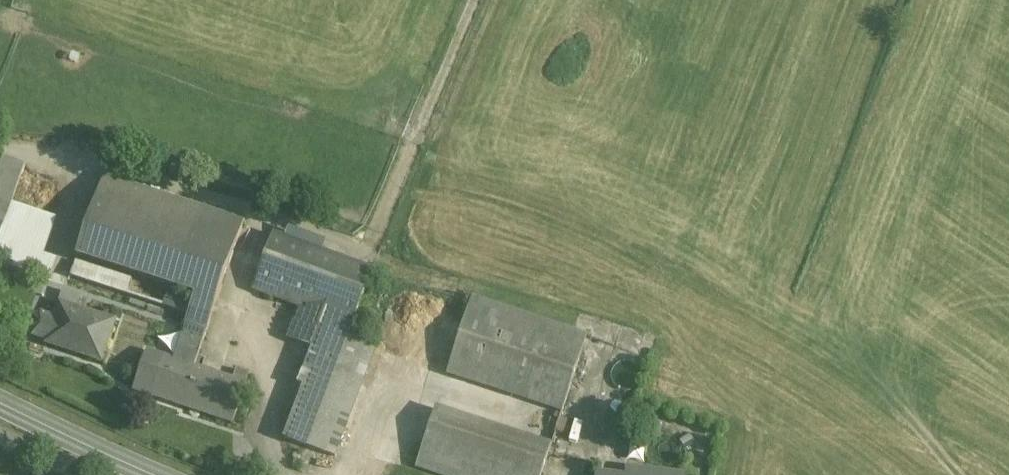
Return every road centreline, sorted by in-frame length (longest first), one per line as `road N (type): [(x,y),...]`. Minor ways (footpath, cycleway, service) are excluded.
road 1 (track): [(269,212),(366,244),(471,0)]
road 2 (secondary): [(160,474),(0,402)]

